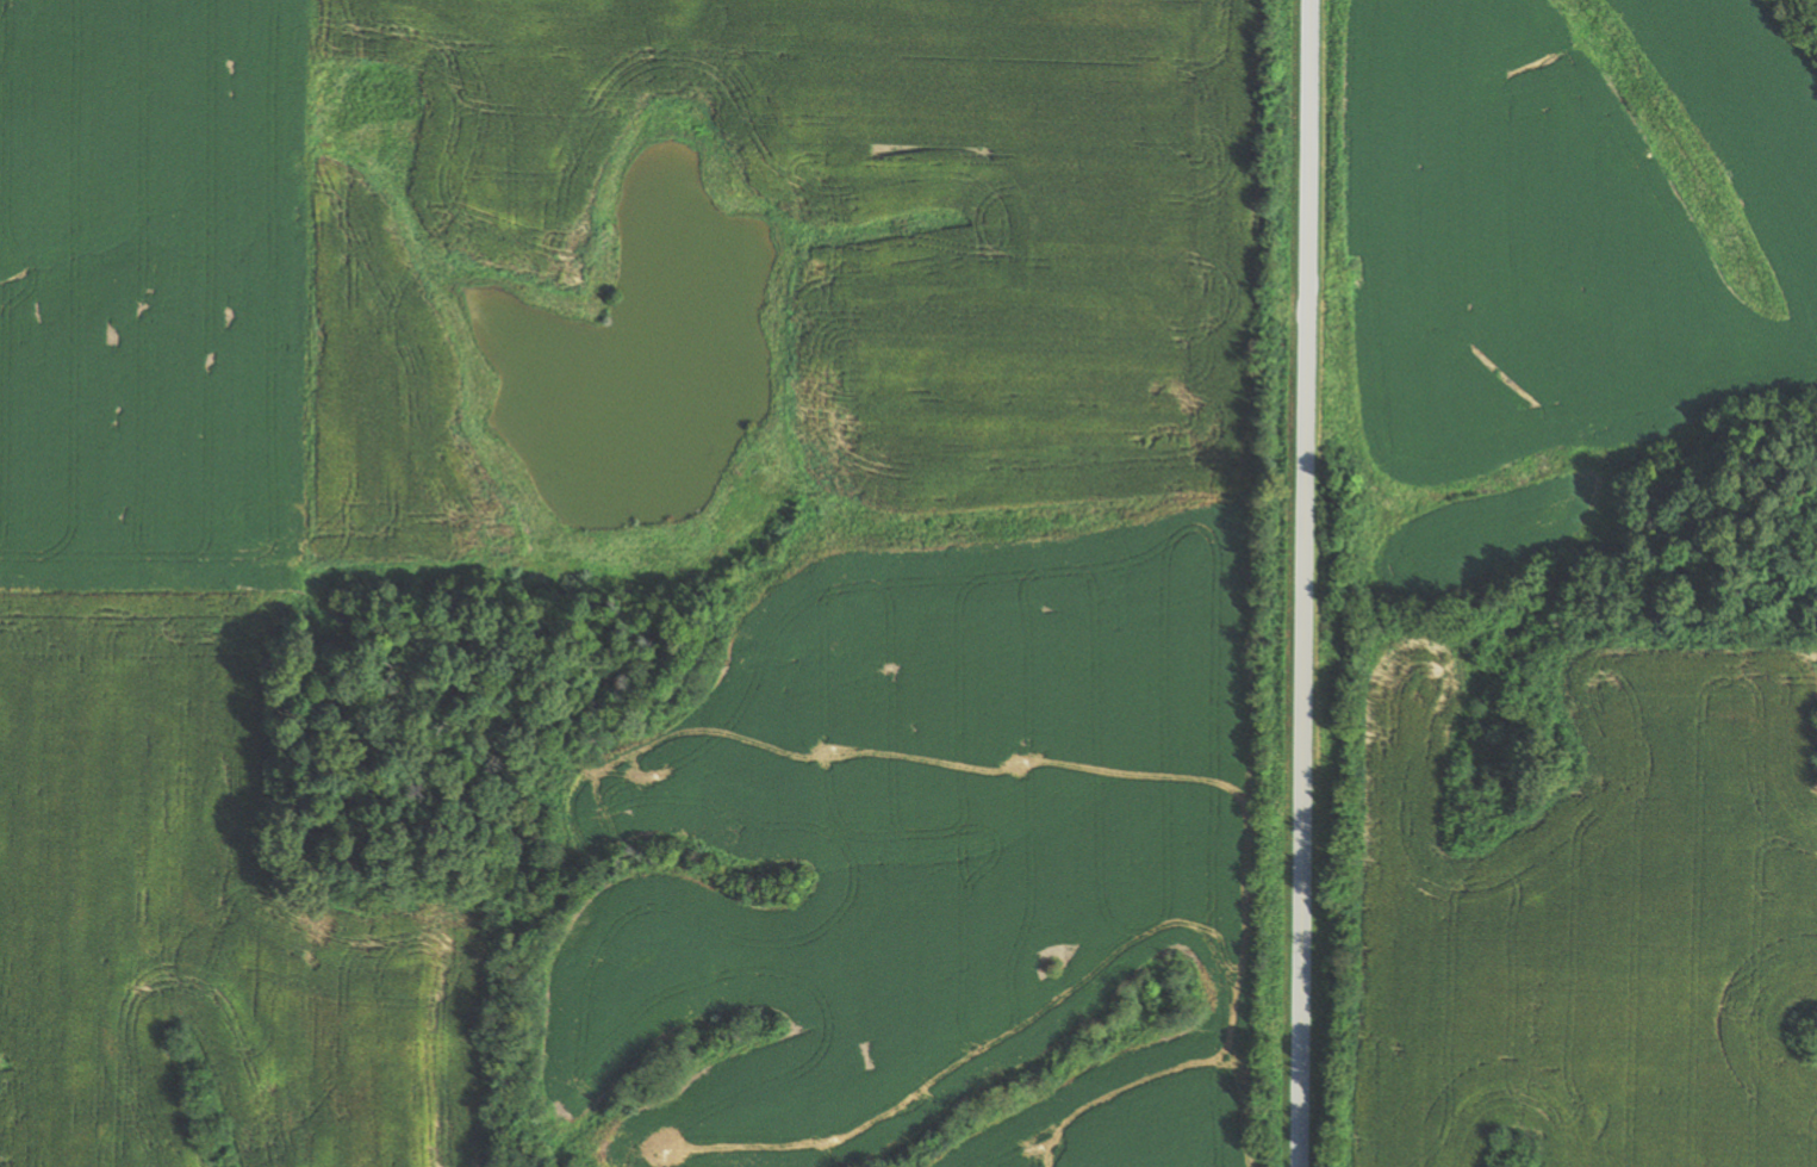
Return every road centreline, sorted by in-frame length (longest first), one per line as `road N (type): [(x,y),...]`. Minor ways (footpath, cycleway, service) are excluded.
road 1 (tertiary): [(1301,1166),(1313,0)]

